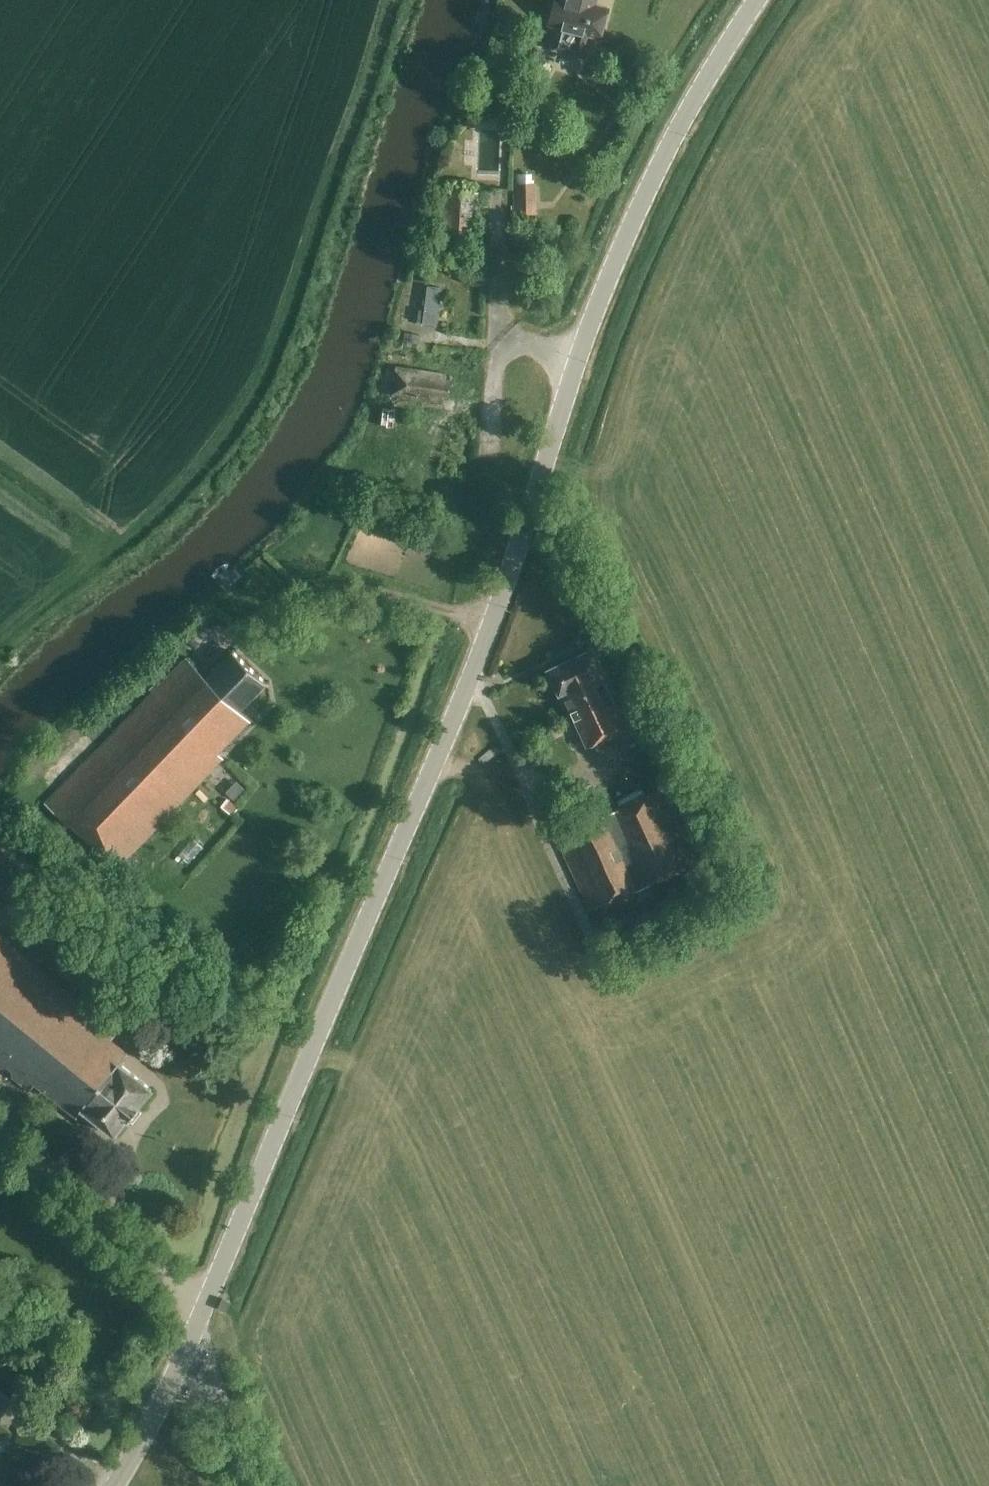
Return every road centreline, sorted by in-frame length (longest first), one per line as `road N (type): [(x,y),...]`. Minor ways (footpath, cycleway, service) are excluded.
road 1 (tertiary): [(115,1485),(190,1343),(466,688),(625,238),(680,123),(757,0)]

